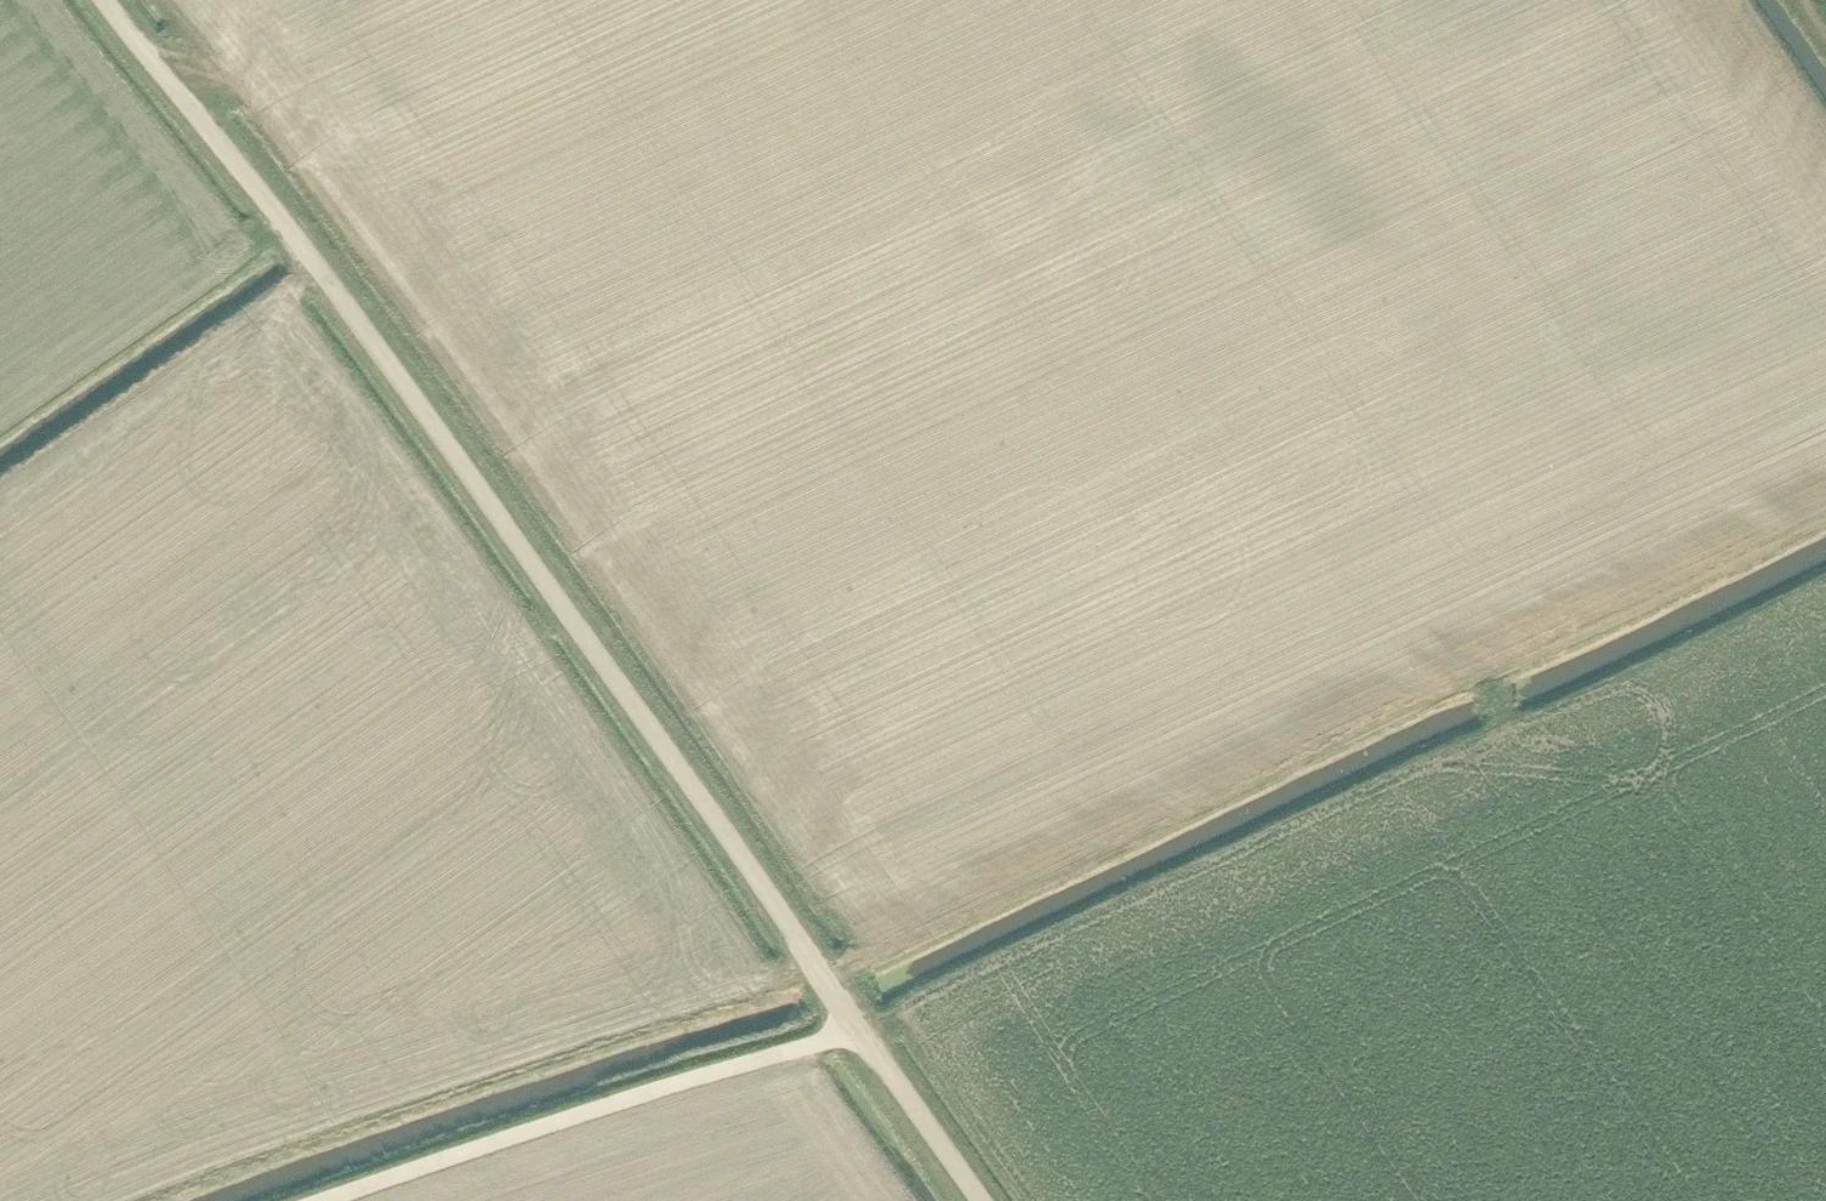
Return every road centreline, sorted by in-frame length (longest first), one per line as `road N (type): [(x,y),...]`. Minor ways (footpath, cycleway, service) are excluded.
road 1 (unclassified): [(974,1200),(290,248),(100,0)]

